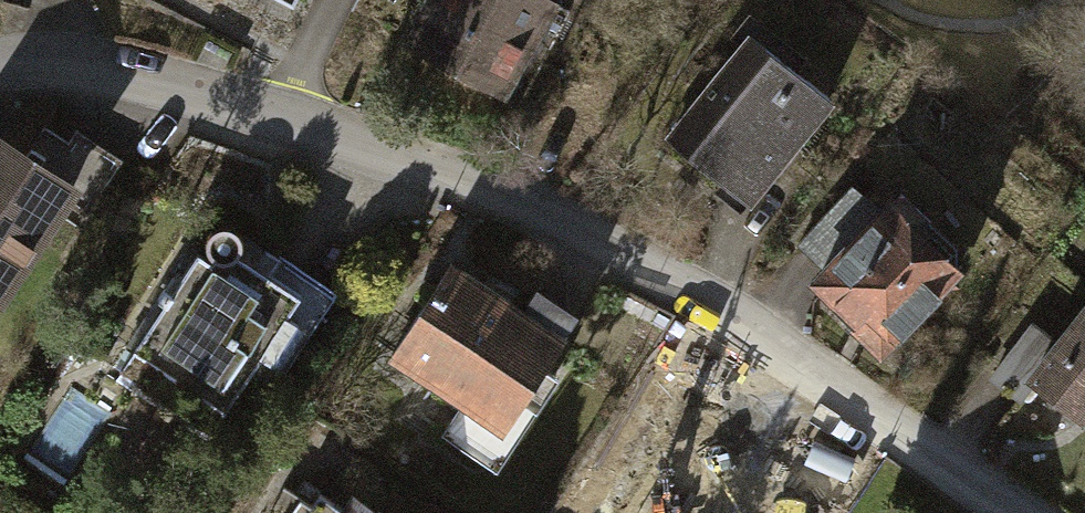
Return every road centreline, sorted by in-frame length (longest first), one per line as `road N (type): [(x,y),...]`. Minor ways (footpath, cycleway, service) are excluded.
road 1 (residential): [(1020,512),(810,365),(526,198),(412,153),(68,61),(0,66)]

